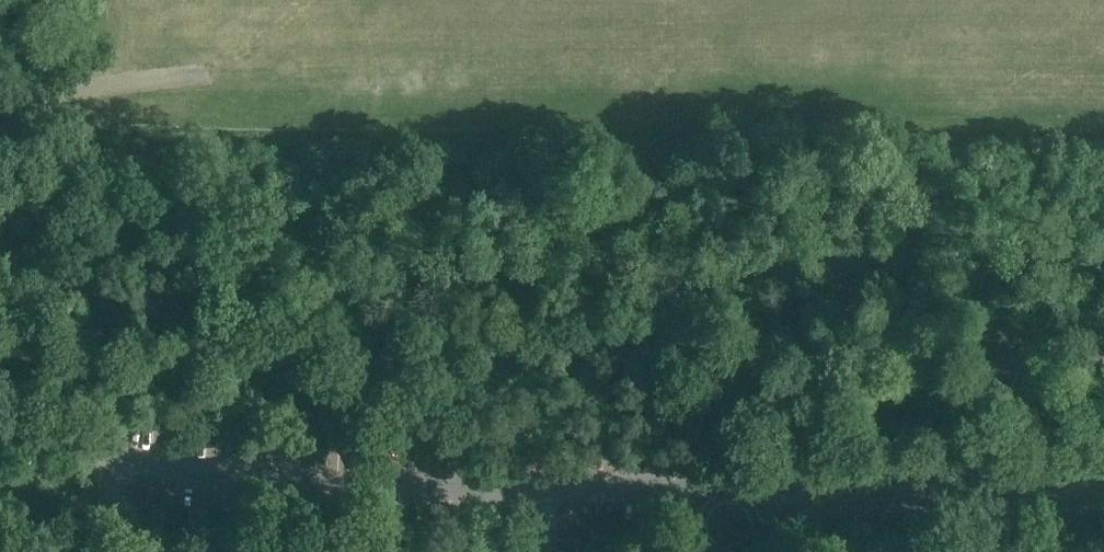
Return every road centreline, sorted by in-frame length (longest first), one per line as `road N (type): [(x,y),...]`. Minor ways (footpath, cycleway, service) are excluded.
road 1 (unclassified): [(677,551),(784,494),(847,482),(1103,477)]
road 2 (track): [(0,98),(207,73)]

